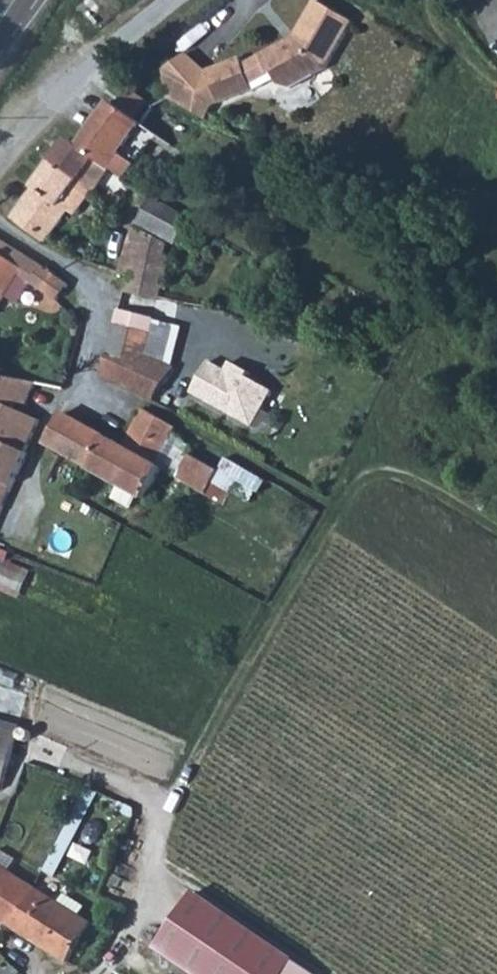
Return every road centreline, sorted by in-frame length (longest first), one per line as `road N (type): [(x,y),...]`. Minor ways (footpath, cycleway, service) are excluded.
road 1 (track): [(156,874),(170,815),(207,732),(327,503),(358,469),(382,463),(496,531)]
road 2 (residential): [(0,224),(106,291),(76,398),(149,409),(327,503)]
road 3 (residential): [(0,166),(165,0)]

